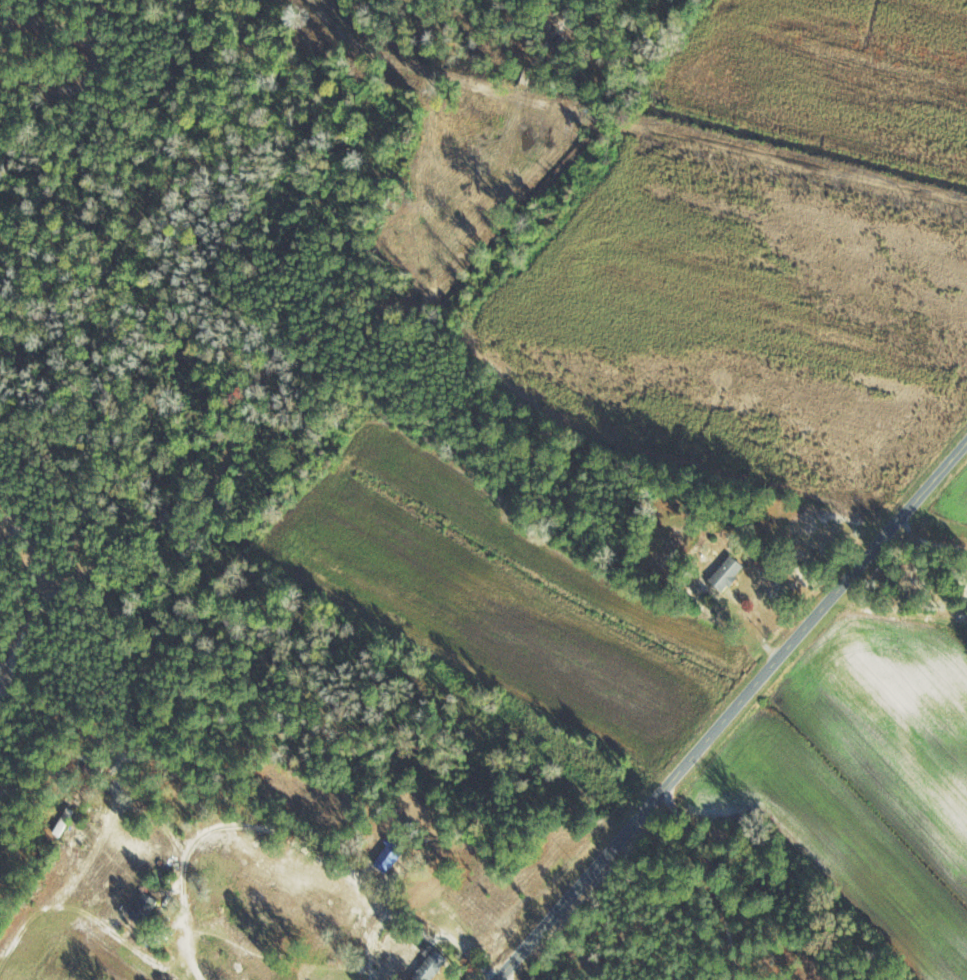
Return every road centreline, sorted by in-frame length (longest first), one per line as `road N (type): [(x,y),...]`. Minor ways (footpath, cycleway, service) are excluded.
road 1 (residential): [(516,979),(653,796),(966,443)]
road 2 (residential): [(462,979),(322,876),(132,763),(80,758),(0,798)]

